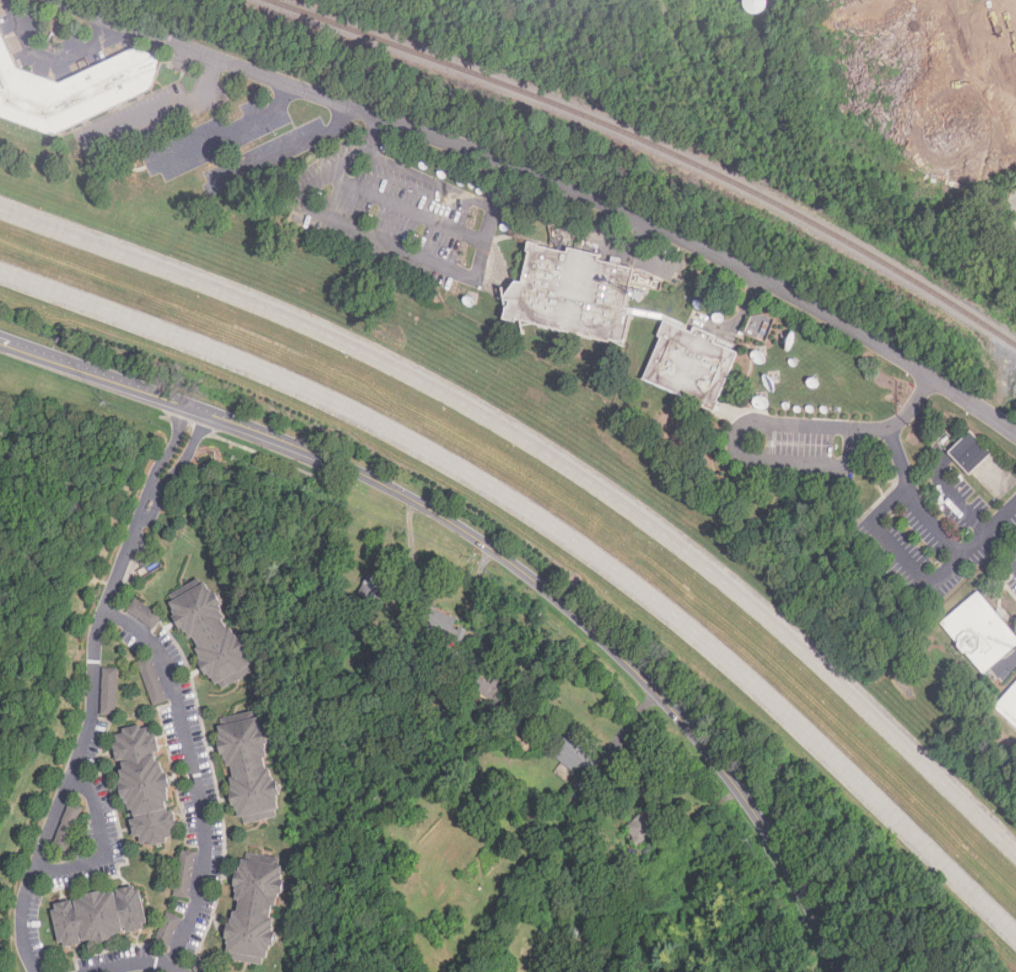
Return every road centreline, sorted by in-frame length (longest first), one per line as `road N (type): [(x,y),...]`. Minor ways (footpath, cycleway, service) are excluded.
road 1 (trunk): [(0,270),(286,378),(536,514),(643,590),(766,694),(1015,934)]
road 2 (trunk): [(1015,854),(738,594),(566,467),(338,339),(0,208)]
road 3 (tertiary): [(843,971),(774,843),(712,757),(542,588),(454,527),(338,465),(0,343)]
road 4 (residential): [(50,0),(610,206),(867,339),(1015,435)]

